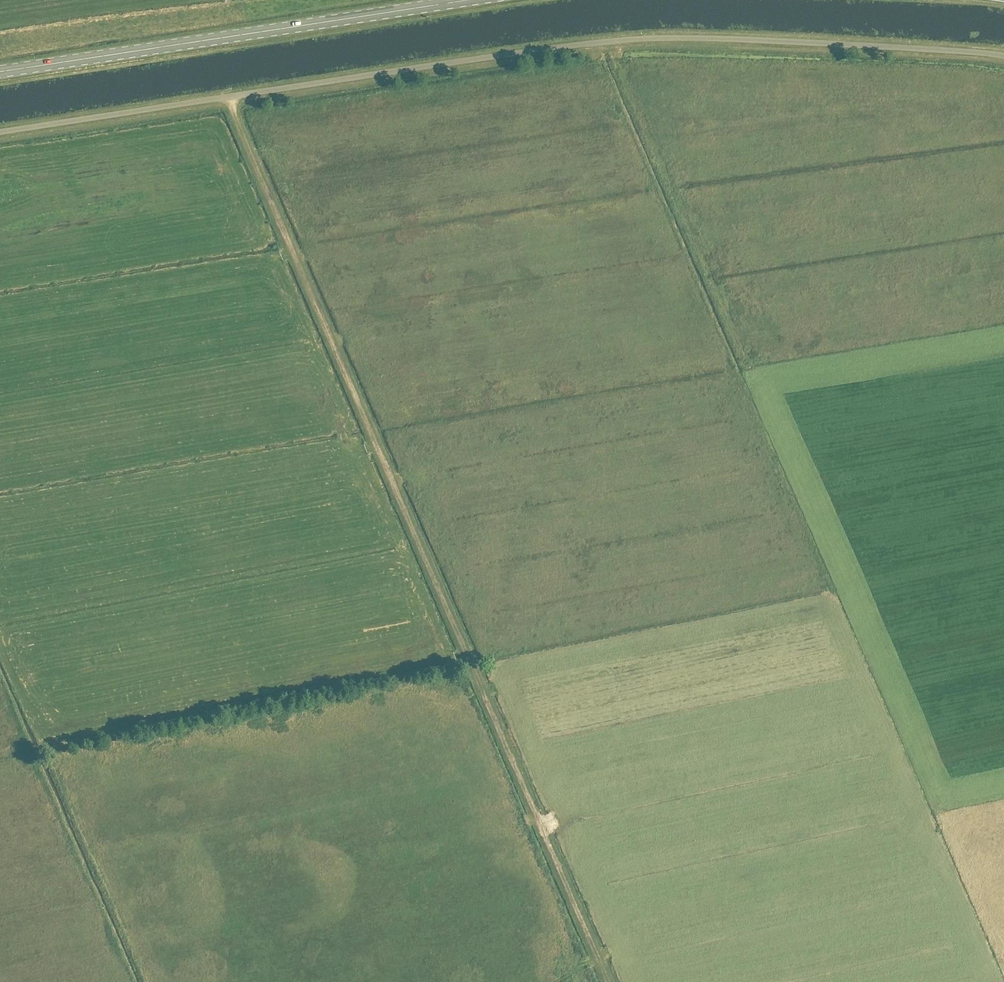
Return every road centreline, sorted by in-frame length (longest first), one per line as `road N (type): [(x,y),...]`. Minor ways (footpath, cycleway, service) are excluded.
road 1 (unclassified): [(0,133),(615,42),(1003,57)]
road 2 (track): [(609,981),(231,97)]
road 3 (primary): [(475,0),(0,72)]

